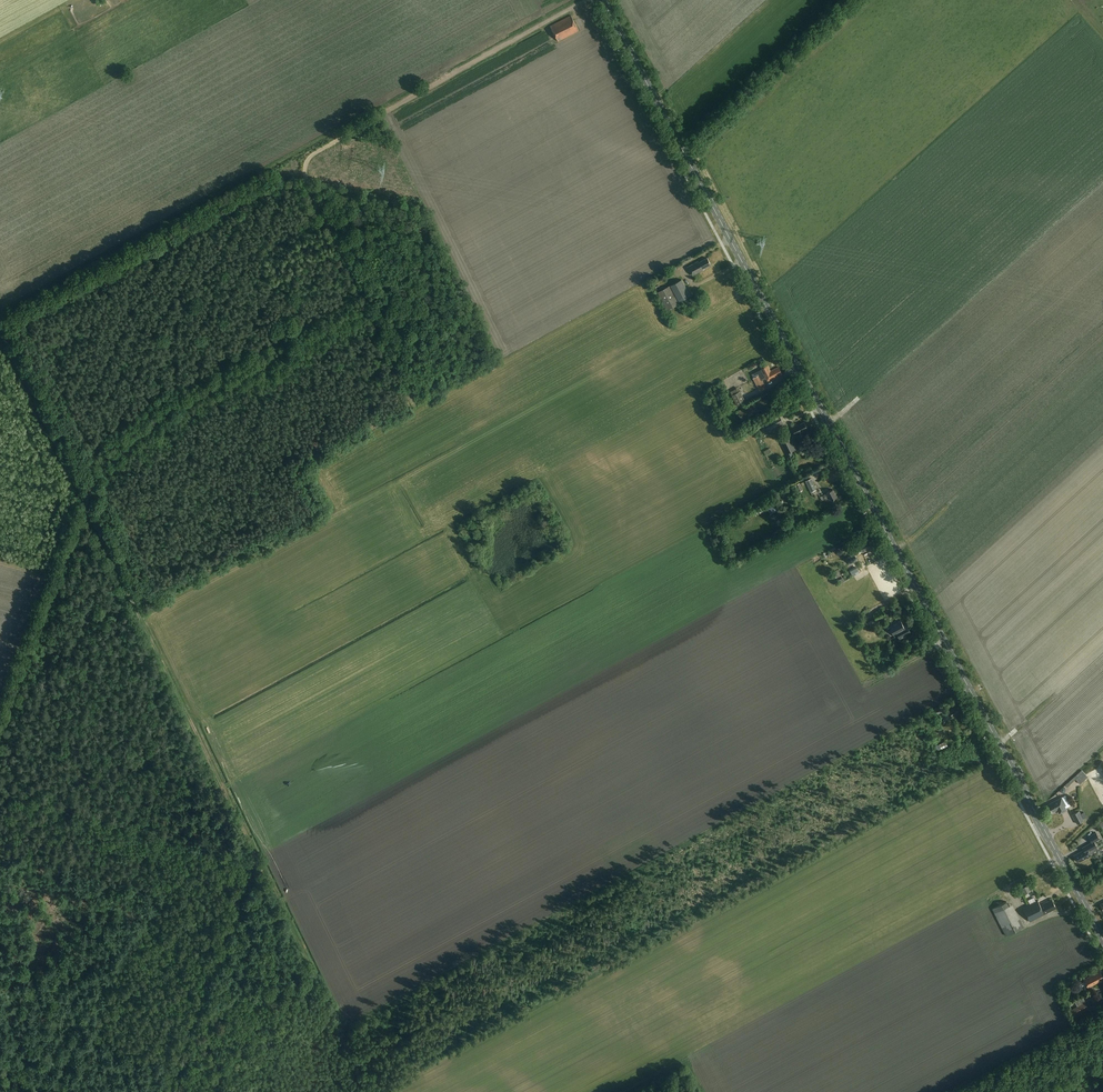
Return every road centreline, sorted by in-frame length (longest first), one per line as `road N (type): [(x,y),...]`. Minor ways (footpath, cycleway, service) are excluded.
road 1 (primary): [(1102,939),(602,0)]
road 2 (track): [(585,0),(312,154),(307,182),(368,306),(173,407),(122,451),(84,501)]
road 3 (track): [(98,530),(253,860)]
road 4 (track): [(0,793),(253,860)]
road 5 (track): [(253,860),(167,1084)]
road 6 (track): [(0,328),(84,501)]
road 7 (track): [(947,1091),(1102,1010)]
road 8 (track): [(54,588),(0,727)]

